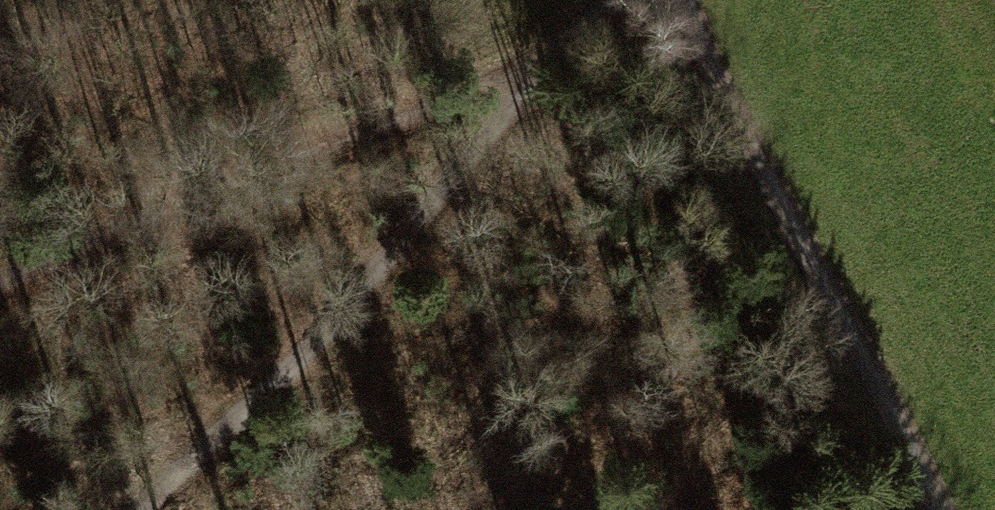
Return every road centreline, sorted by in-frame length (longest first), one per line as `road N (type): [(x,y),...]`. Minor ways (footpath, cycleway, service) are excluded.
road 1 (track): [(0,275),(94,221),(516,81),(593,32),(618,0)]
road 2 (track): [(144,509),(283,385),(427,216),(516,81)]
road 3 (track): [(685,0),(927,509)]

